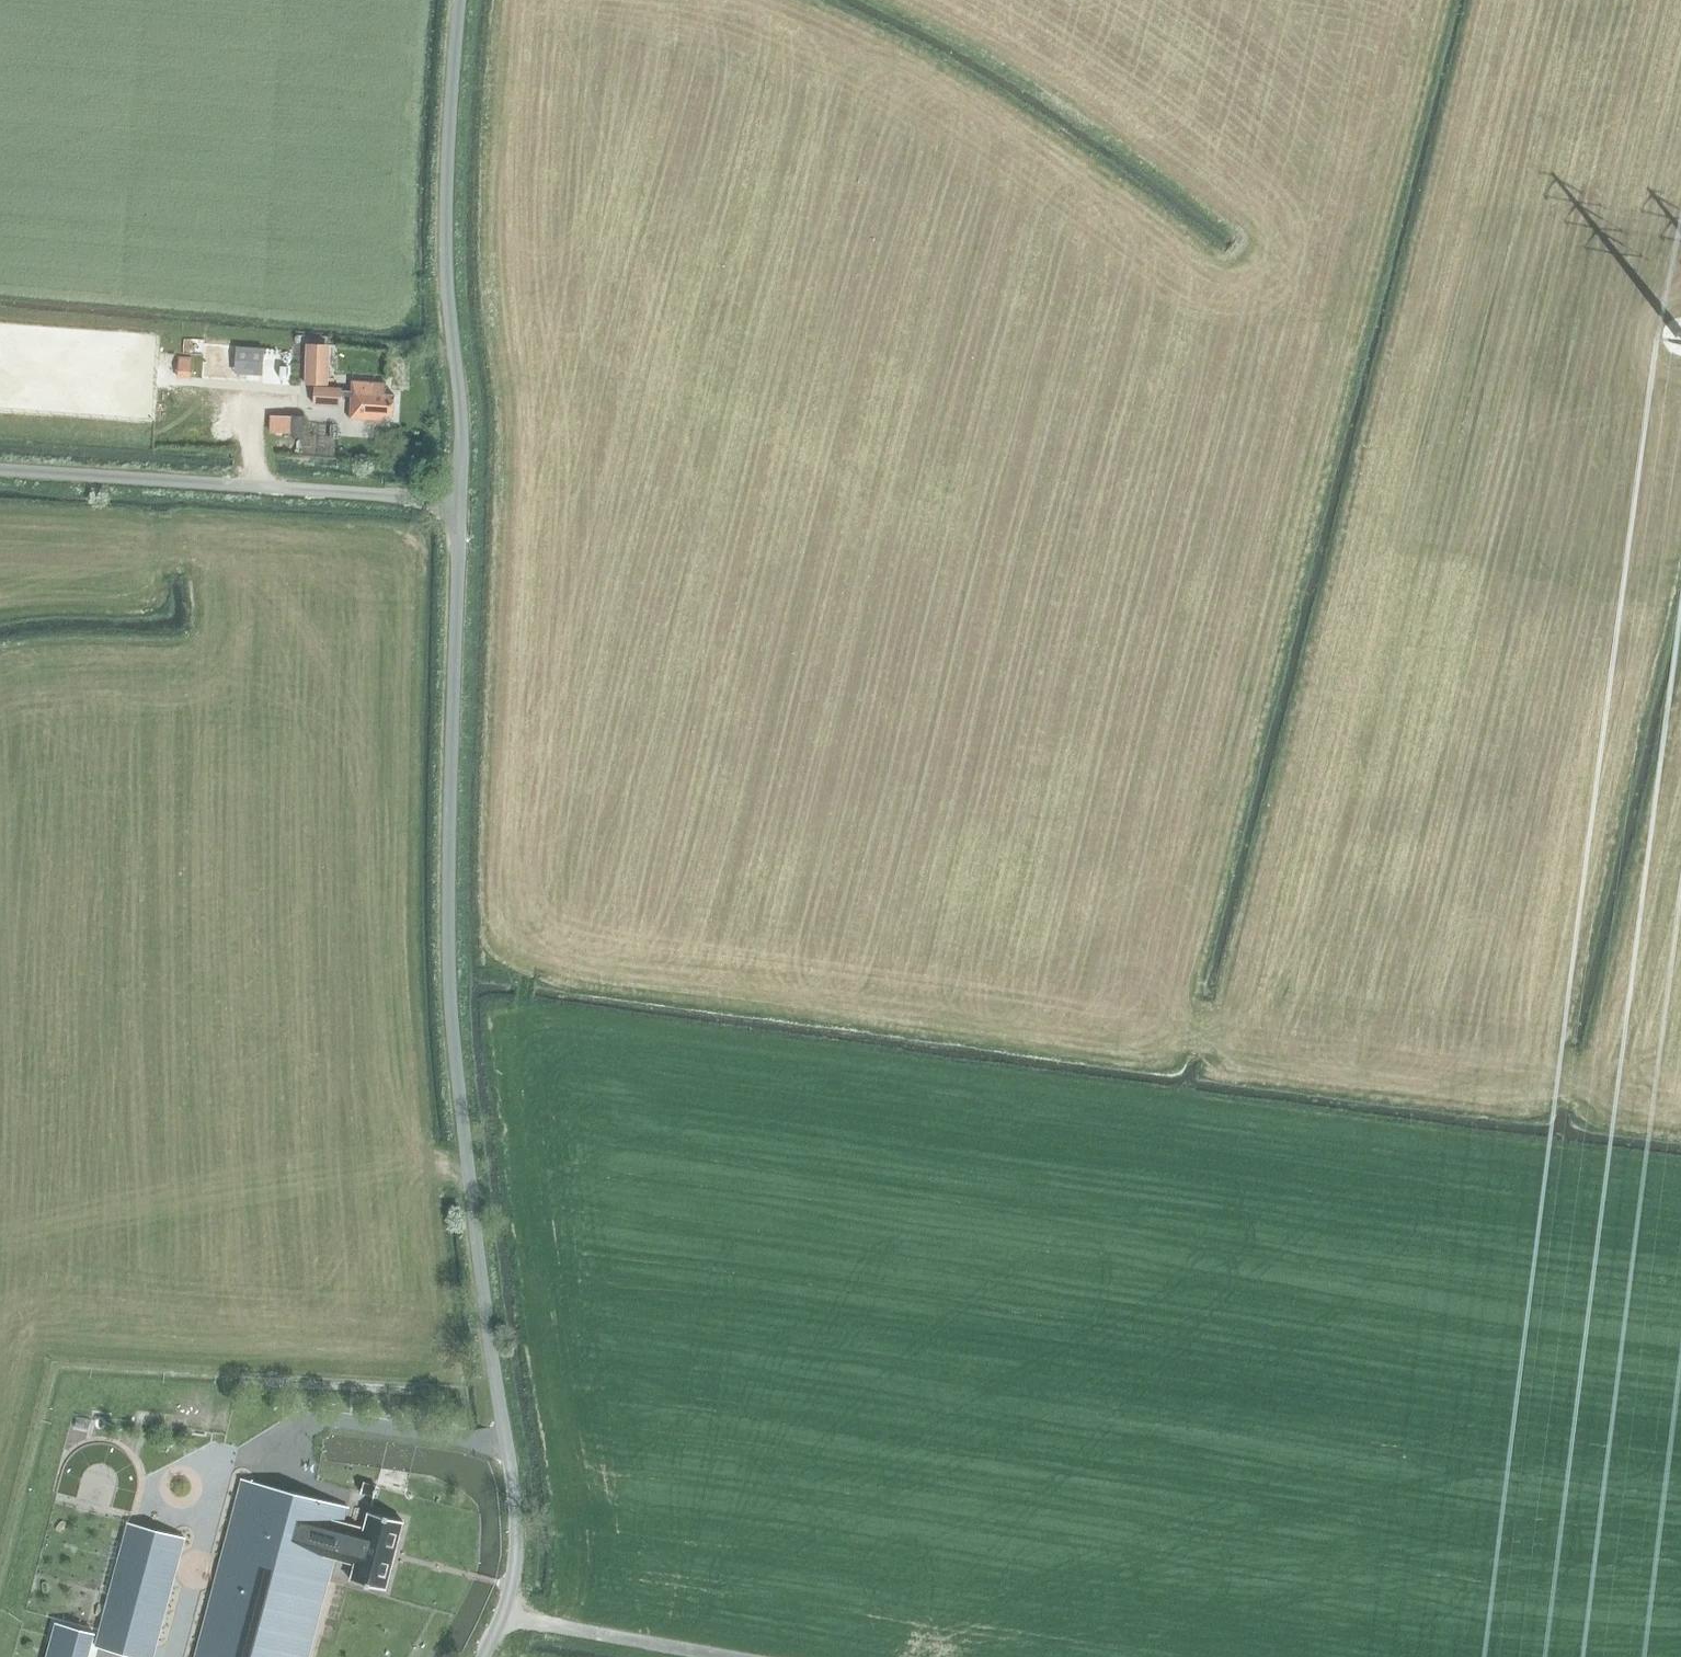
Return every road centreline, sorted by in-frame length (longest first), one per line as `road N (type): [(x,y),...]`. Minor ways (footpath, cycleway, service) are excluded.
road 1 (unclassified): [(485,1656),(513,1578),(514,1526),(440,1023),(459,499)]
road 2 (unclassified): [(459,499),(445,230),(459,0)]
road 3 (unclassified): [(0,476),(459,499)]

